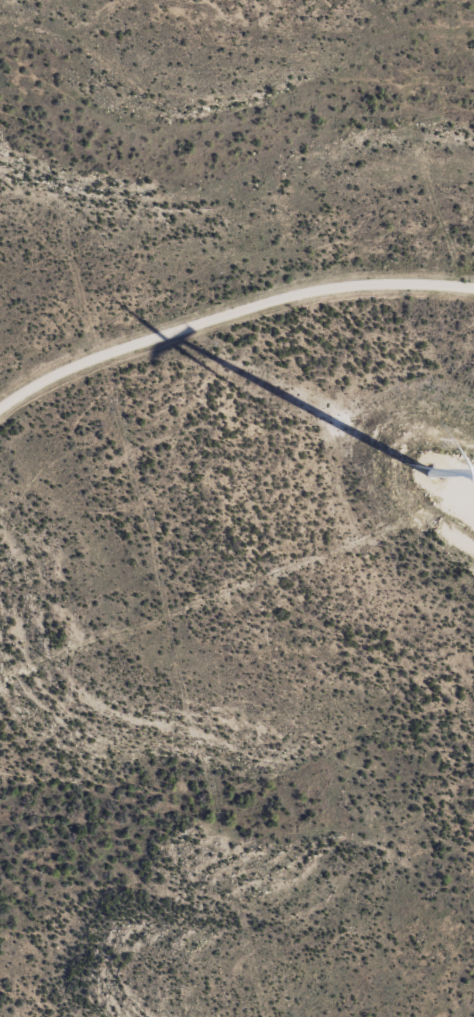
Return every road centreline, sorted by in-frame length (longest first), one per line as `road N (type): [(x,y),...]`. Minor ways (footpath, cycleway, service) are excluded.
road 1 (track): [(473,270),(327,243),(186,263),(50,344),(0,345)]
road 2 (track): [(170,0),(266,31),(473,38)]

